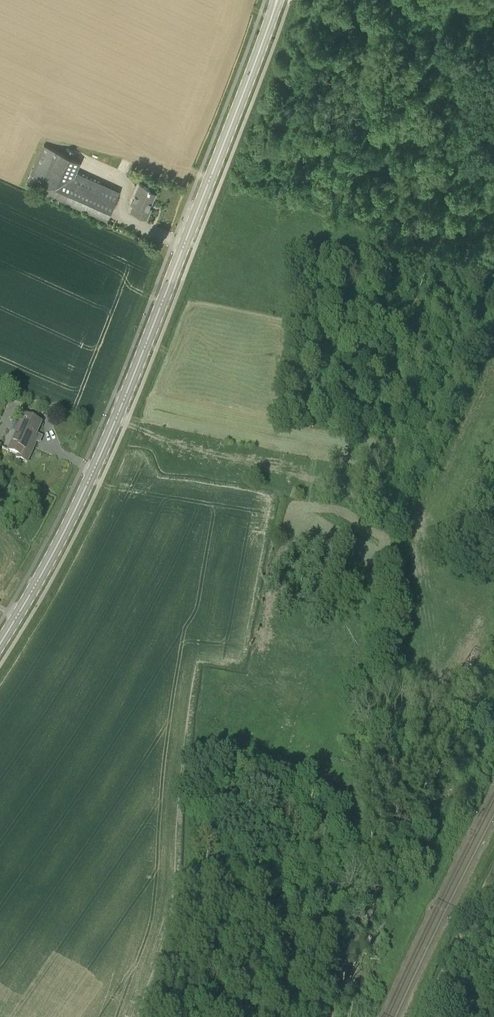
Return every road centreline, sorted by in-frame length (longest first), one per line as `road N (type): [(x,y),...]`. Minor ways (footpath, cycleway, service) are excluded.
road 1 (secondary): [(0,644),(115,421),(278,0)]

